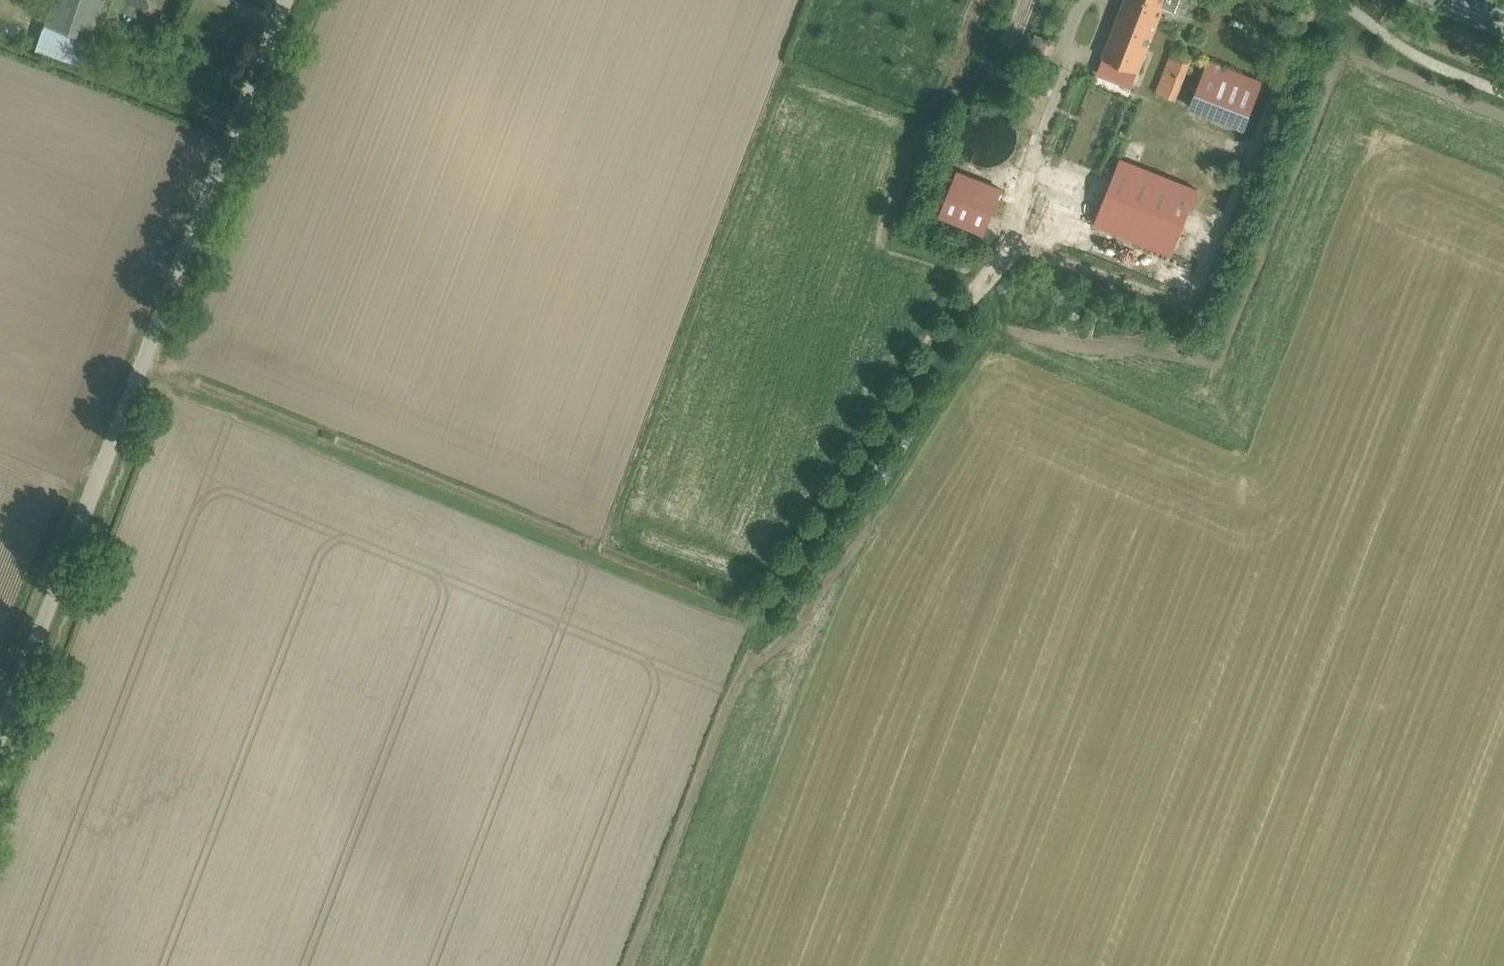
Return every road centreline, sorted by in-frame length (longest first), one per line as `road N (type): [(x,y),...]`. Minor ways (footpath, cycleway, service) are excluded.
road 1 (unclassified): [(0,740),(288,0)]

